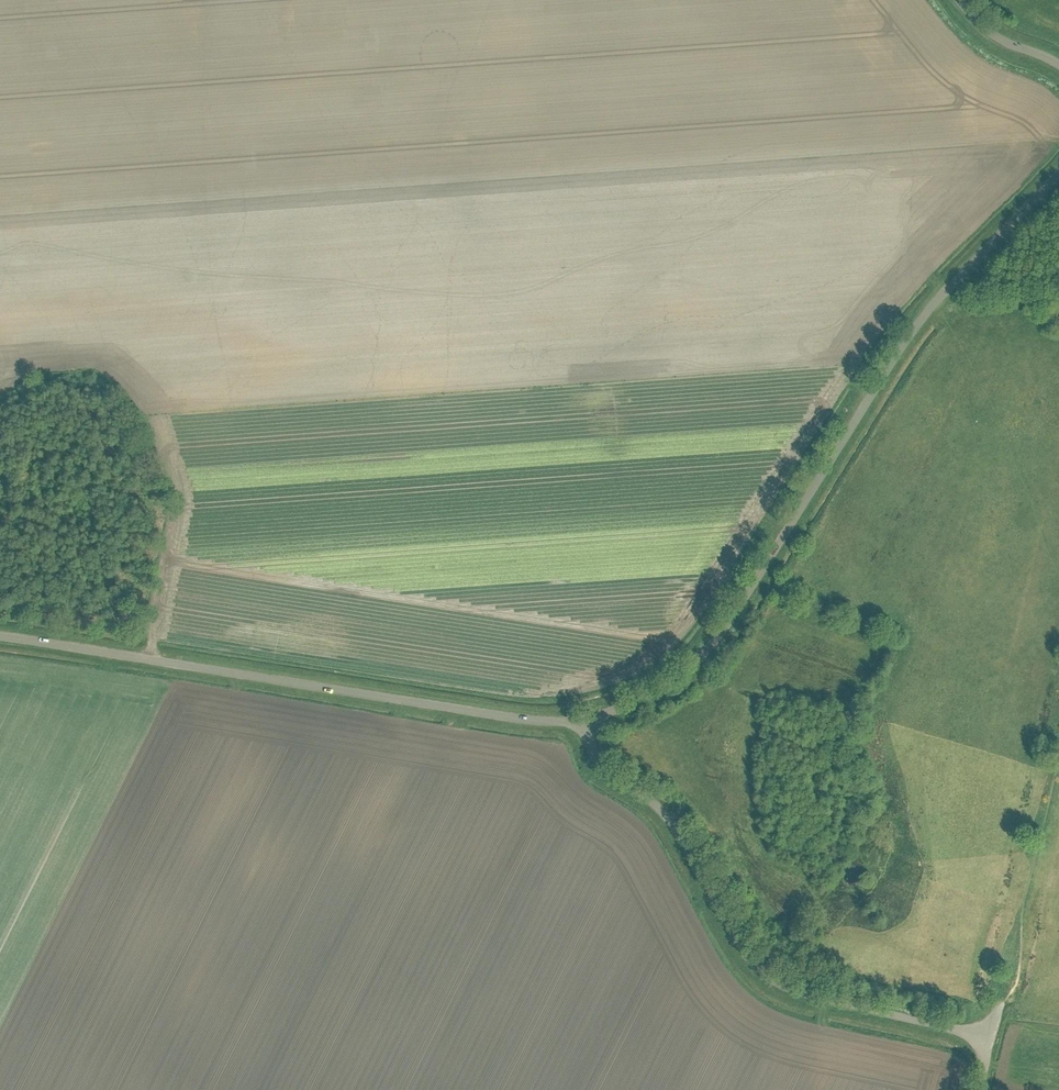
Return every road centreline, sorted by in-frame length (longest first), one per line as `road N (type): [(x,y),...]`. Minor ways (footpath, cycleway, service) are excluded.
road 1 (unclassified): [(586,719),(653,691),(716,640),(897,352),(1058,170)]
road 2 (unclassified): [(586,719),(511,718),(0,635)]
road 3 (unclassified): [(991,1038),(805,994),(760,970),(656,804),(604,770),(586,719)]
road 4 (unclassified): [(1058,65),(1002,40),(960,0)]

